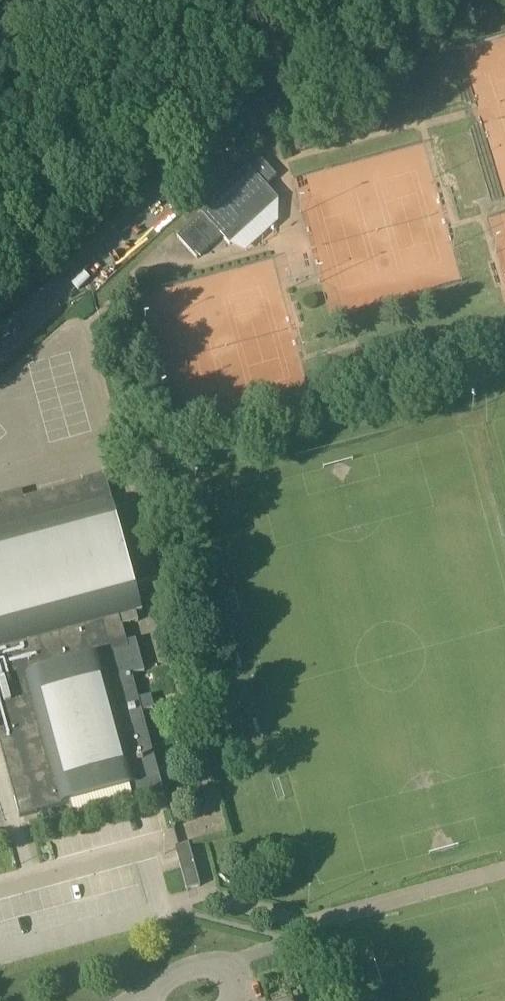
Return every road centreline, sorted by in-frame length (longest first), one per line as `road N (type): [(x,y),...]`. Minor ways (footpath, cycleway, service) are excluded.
road 1 (unclassified): [(0,350),(374,0)]

